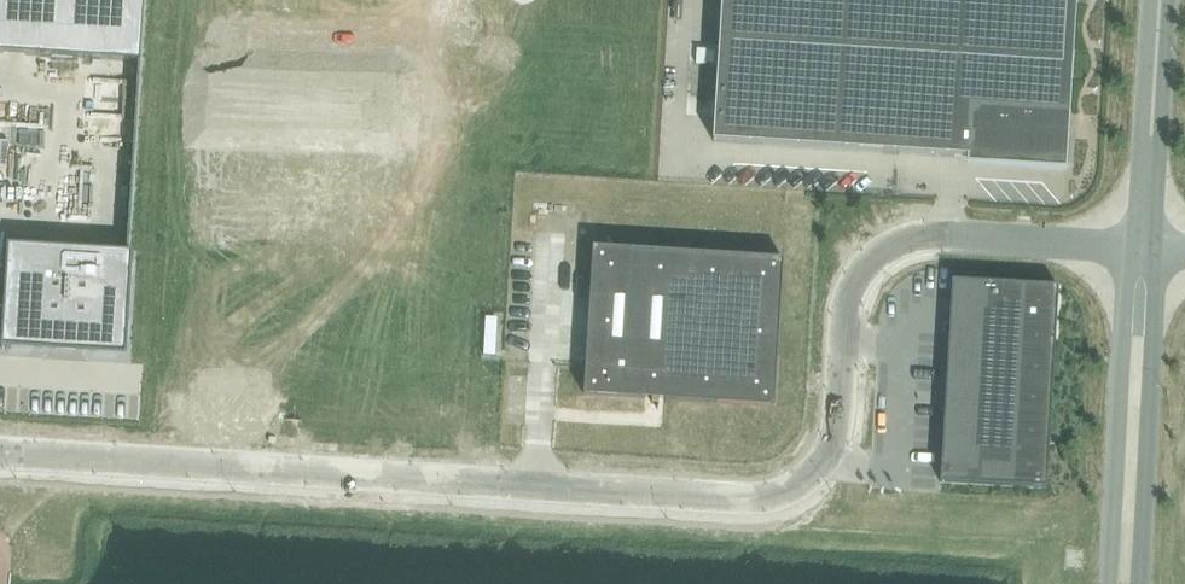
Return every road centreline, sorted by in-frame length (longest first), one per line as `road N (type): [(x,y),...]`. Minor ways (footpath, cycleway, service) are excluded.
road 1 (unclassified): [(1142,249),(924,234),(885,247),(852,287),(831,447),(797,489),(763,502),(0,453)]
road 2 (unclassified): [(1141,292),(1123,336),(1110,583)]
road 3 (unclassified): [(1137,583),(1153,346),(1141,292)]
road 4 (unclassified): [(1159,0),(1142,249)]

